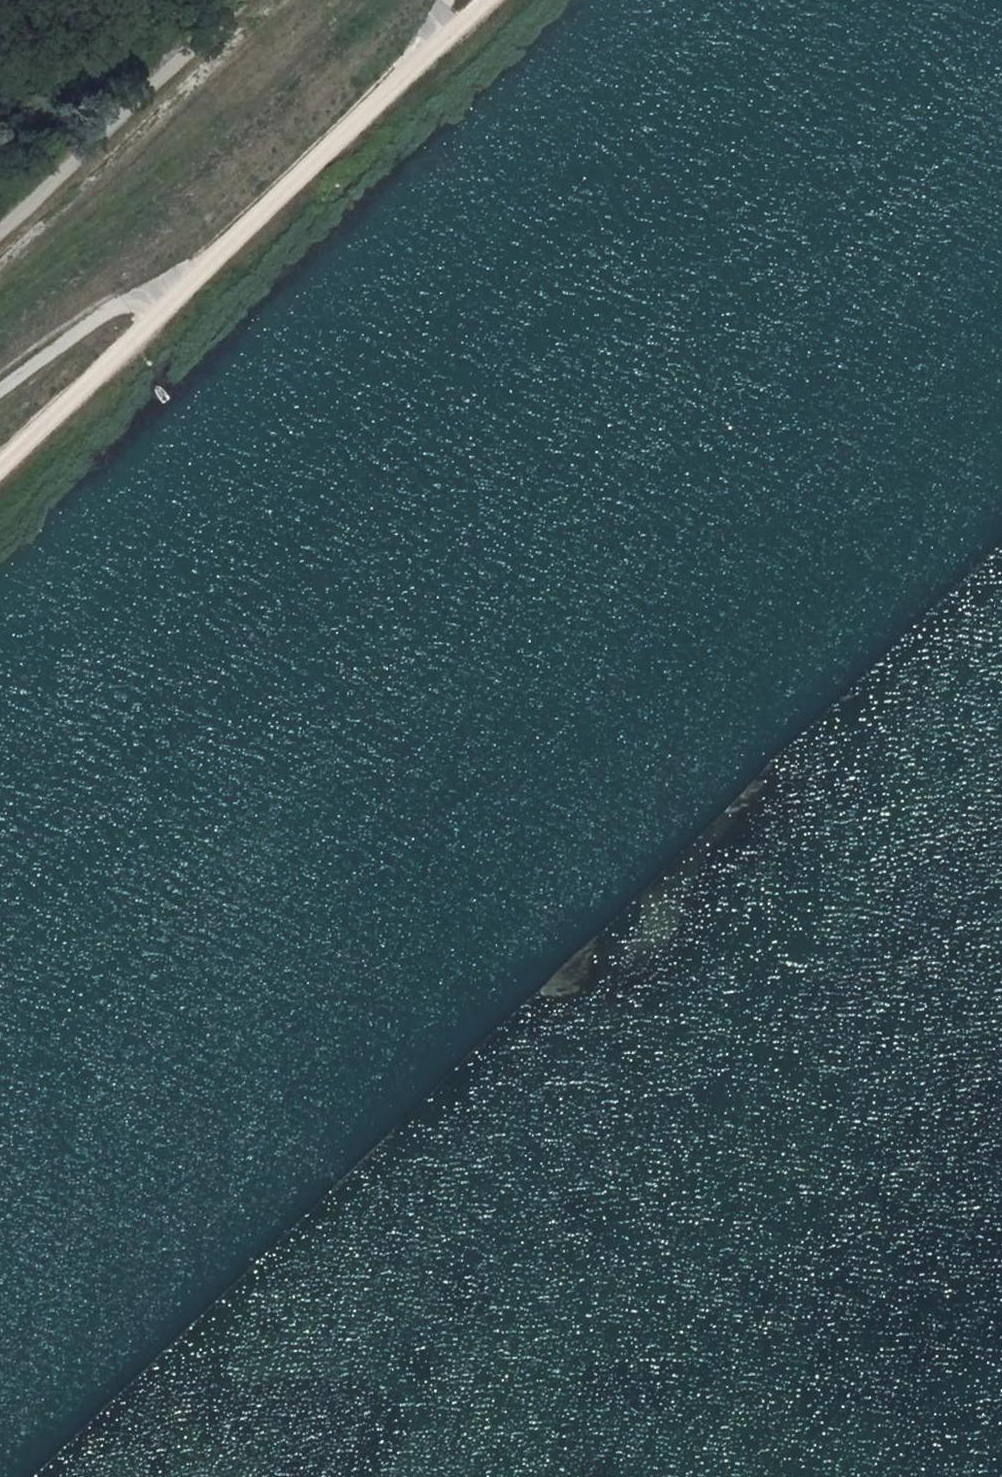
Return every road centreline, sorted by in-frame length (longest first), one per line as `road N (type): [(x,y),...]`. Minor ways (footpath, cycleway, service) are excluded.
road 1 (track): [(0,225),(236,0)]
road 2 (track): [(0,387),(113,304),(146,301),(165,314)]

